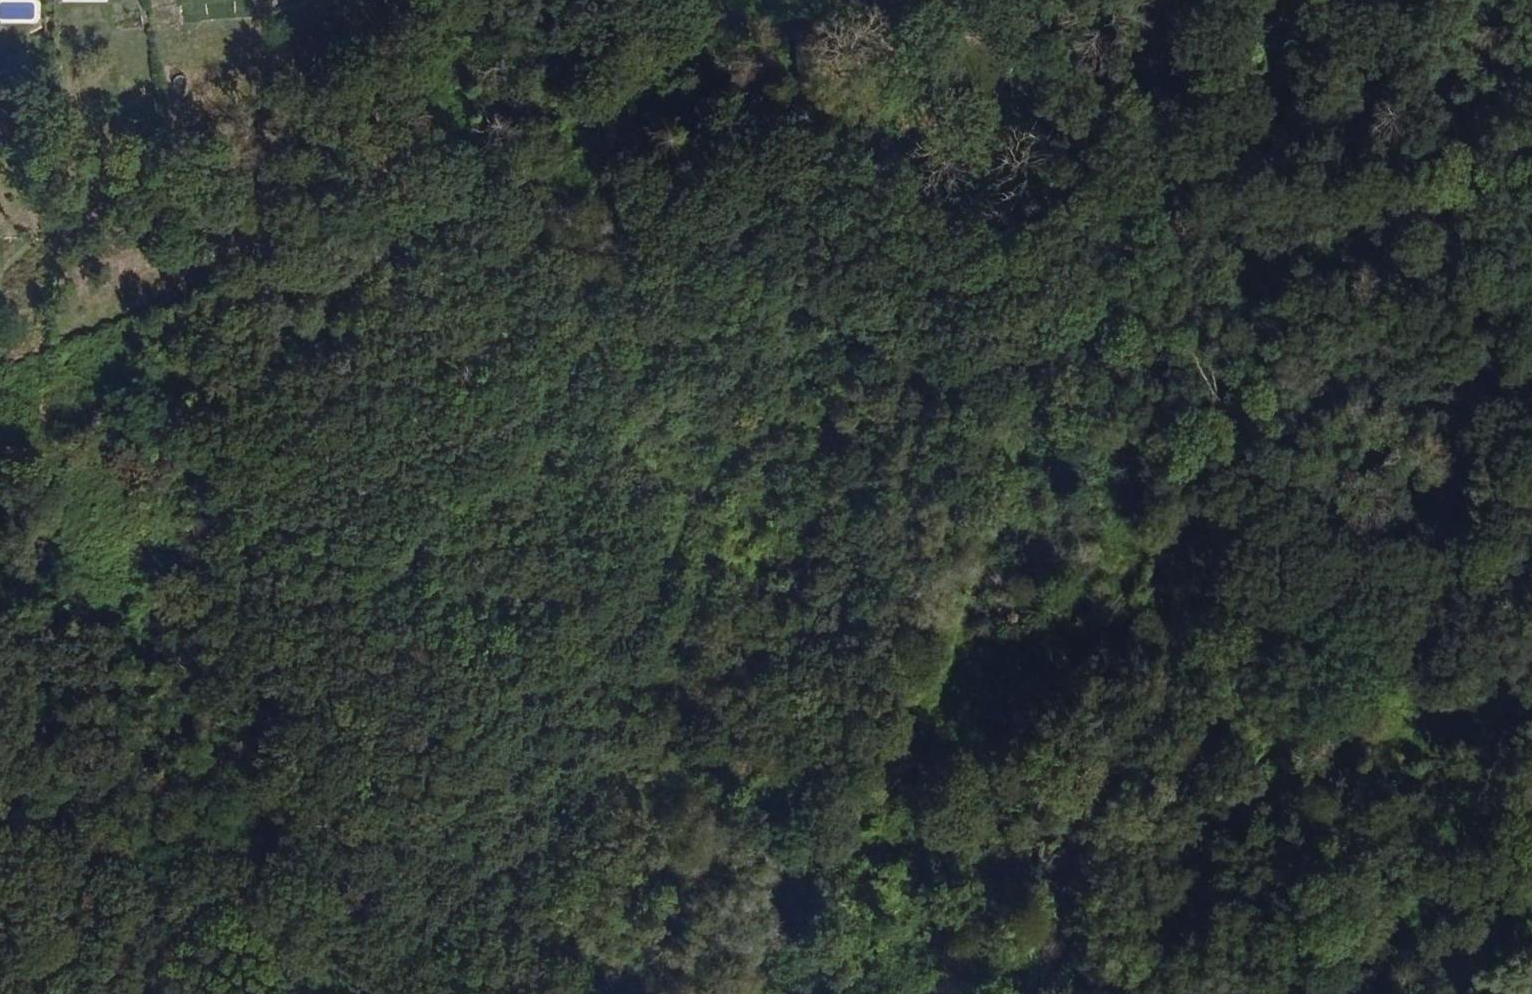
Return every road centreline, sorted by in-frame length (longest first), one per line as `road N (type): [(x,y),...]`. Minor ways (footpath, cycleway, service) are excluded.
road 1 (track): [(308,993),(82,667),(0,527)]

